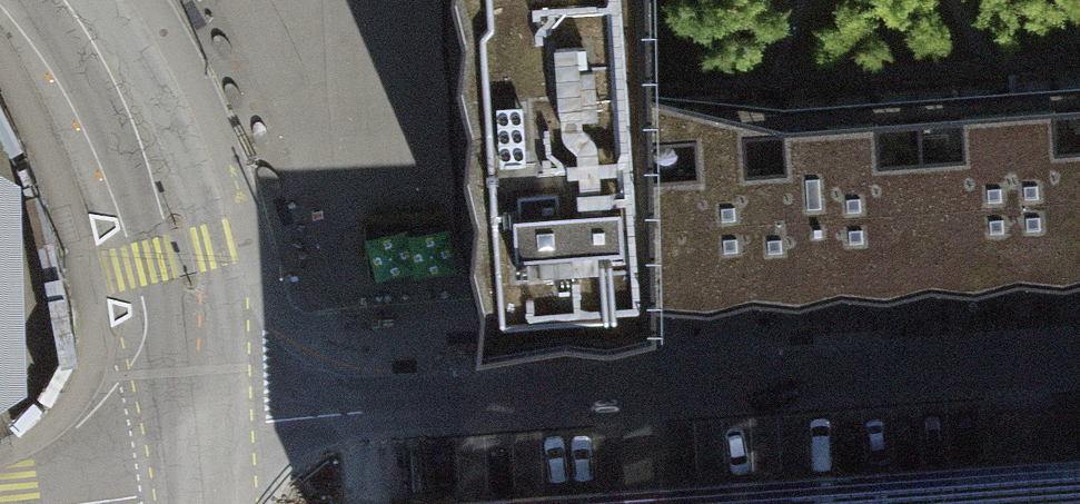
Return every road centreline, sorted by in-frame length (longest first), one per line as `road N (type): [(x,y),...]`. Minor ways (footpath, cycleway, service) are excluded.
road 1 (residential): [(197,427),(1079,366)]
road 2 (residential): [(64,0),(125,101),(169,260),(197,427)]

